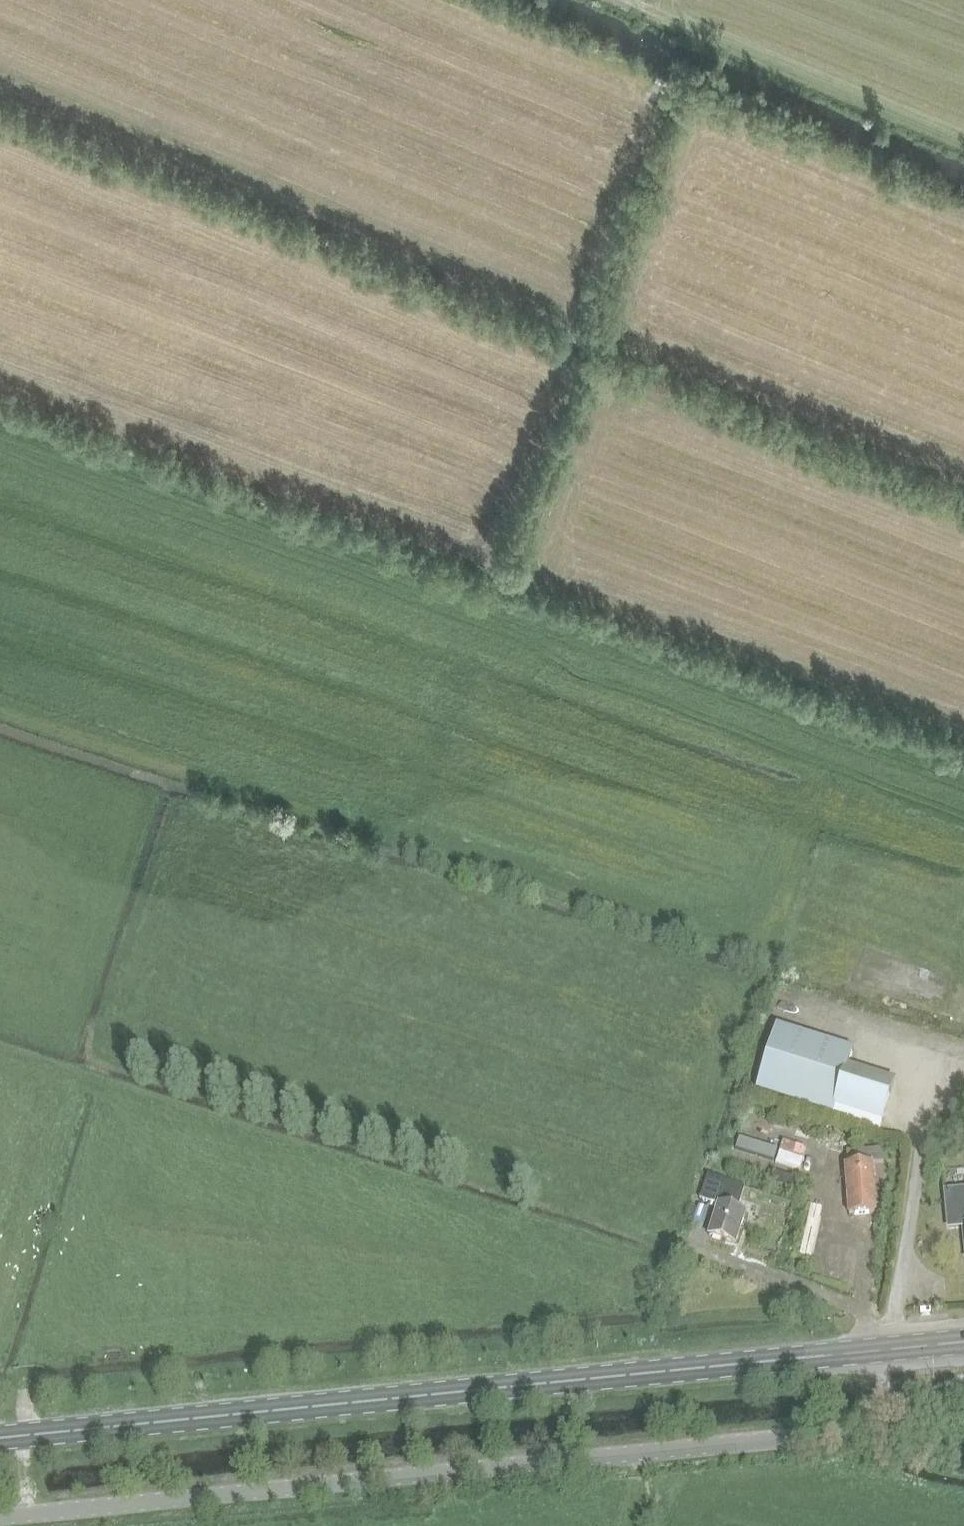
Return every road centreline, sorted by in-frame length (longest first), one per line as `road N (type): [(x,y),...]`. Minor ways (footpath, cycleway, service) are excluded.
road 1 (unclassified): [(0,1516),(812,1436),(887,1417),(963,1383)]
road 2 (primary): [(0,1437),(963,1341)]

